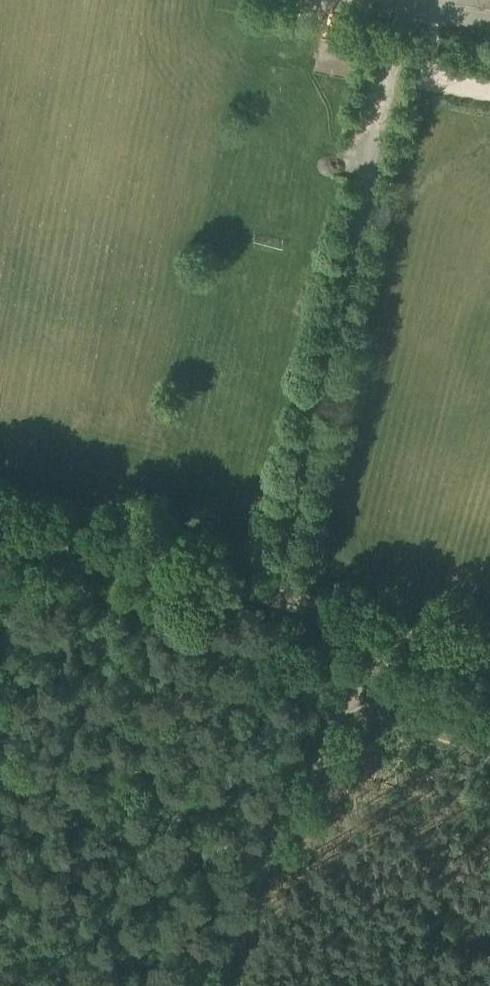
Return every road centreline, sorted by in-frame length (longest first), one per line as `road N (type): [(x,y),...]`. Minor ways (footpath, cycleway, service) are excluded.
road 1 (track): [(271,591),(403,0)]
road 2 (track): [(0,520),(271,591)]
road 3 (track): [(379,625),(489,670)]

